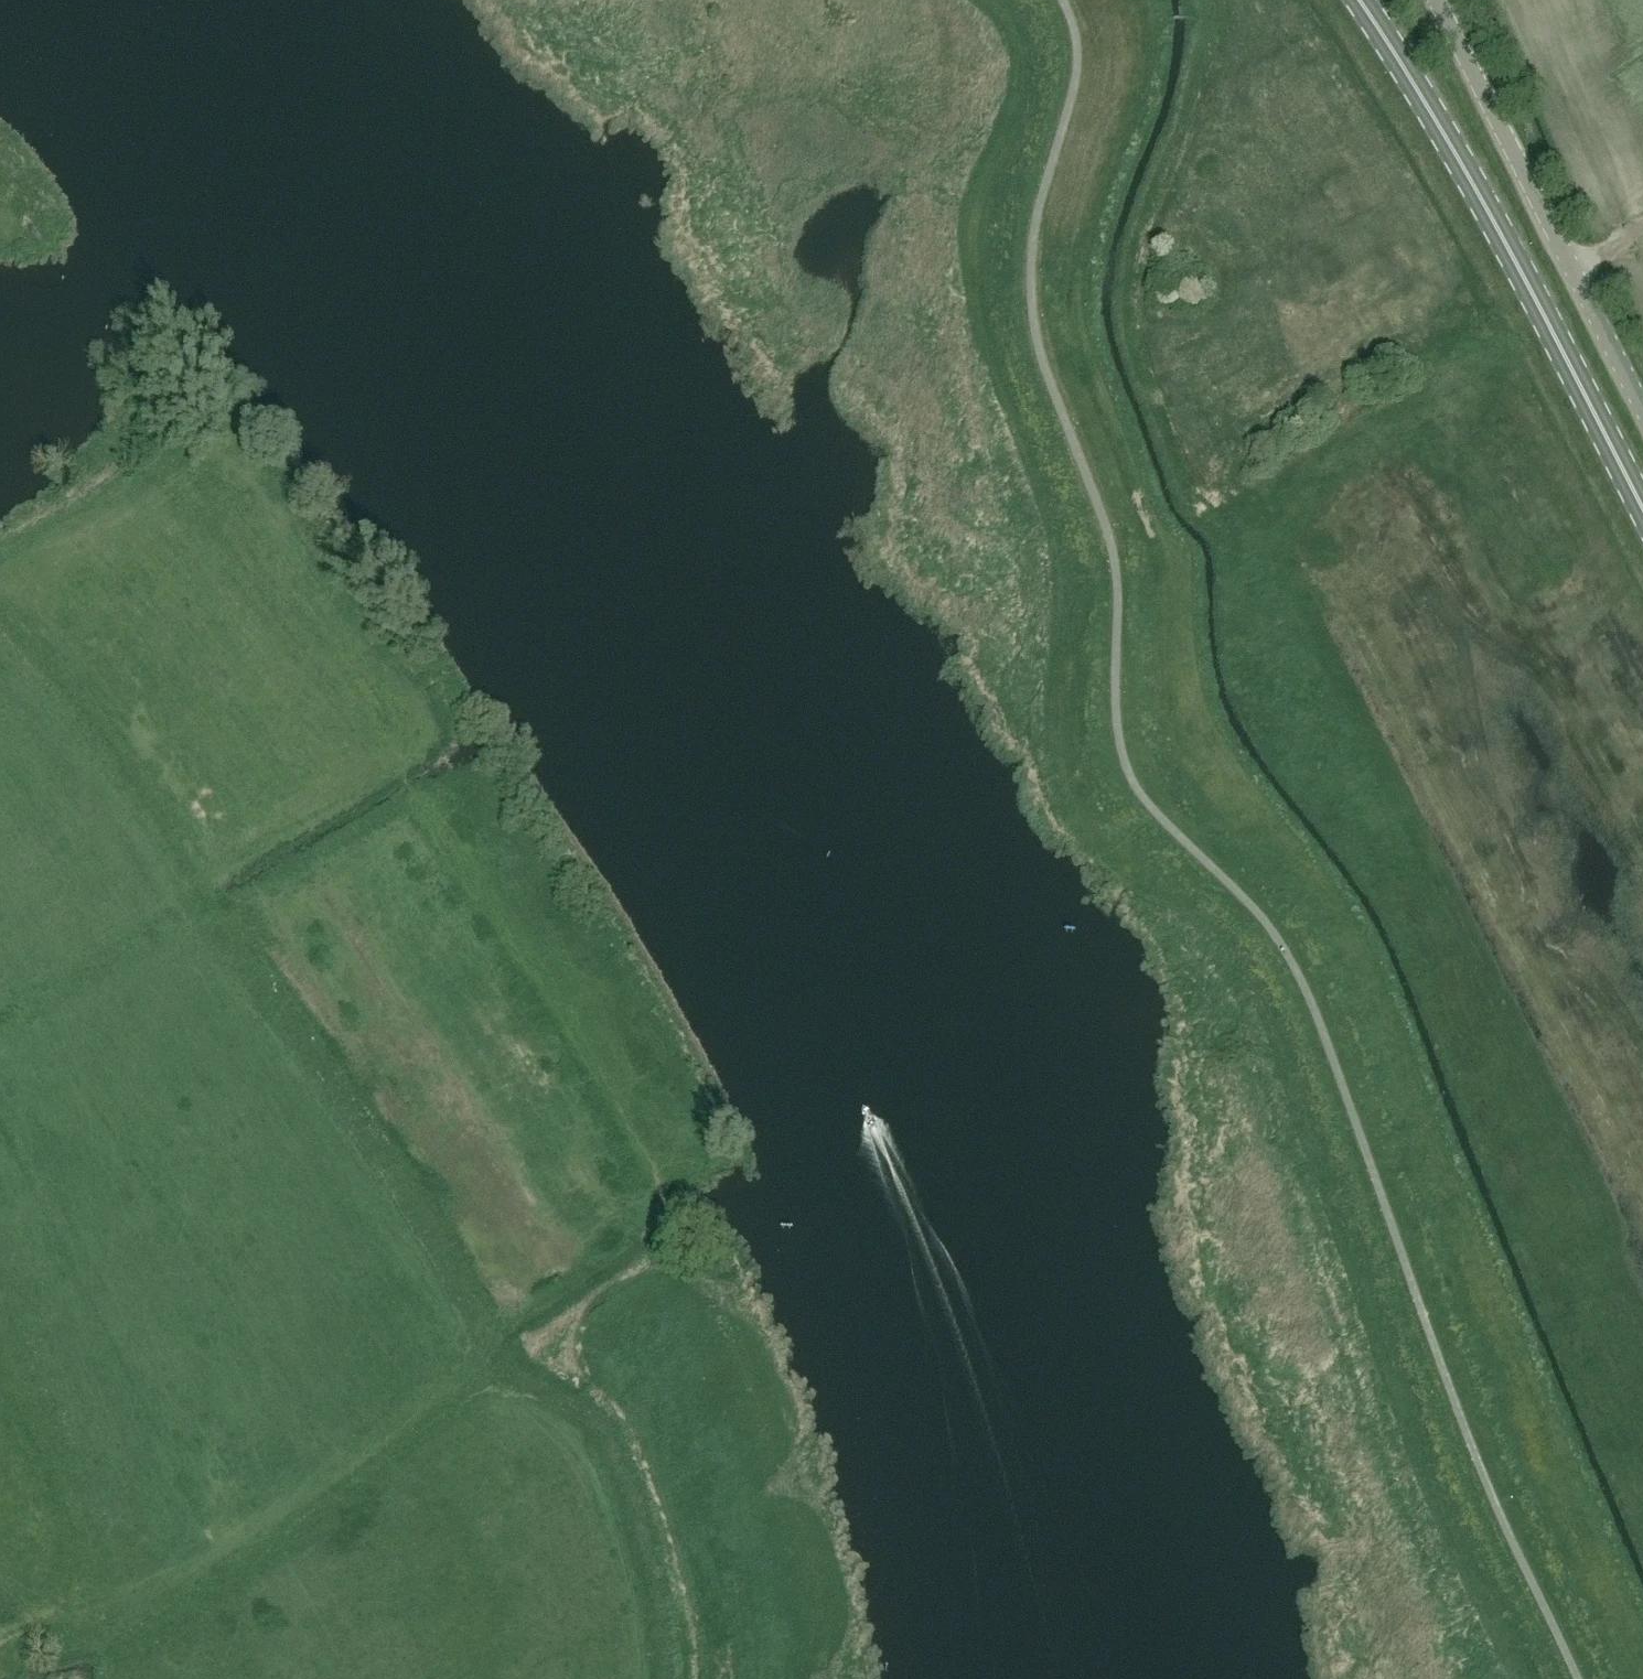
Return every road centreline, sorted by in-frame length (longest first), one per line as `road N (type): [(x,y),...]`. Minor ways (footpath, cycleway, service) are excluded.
road 1 (primary): [(1642,509),(1496,219),(1360,0)]
road 2 (unclassified): [(1642,406),(1437,0)]

